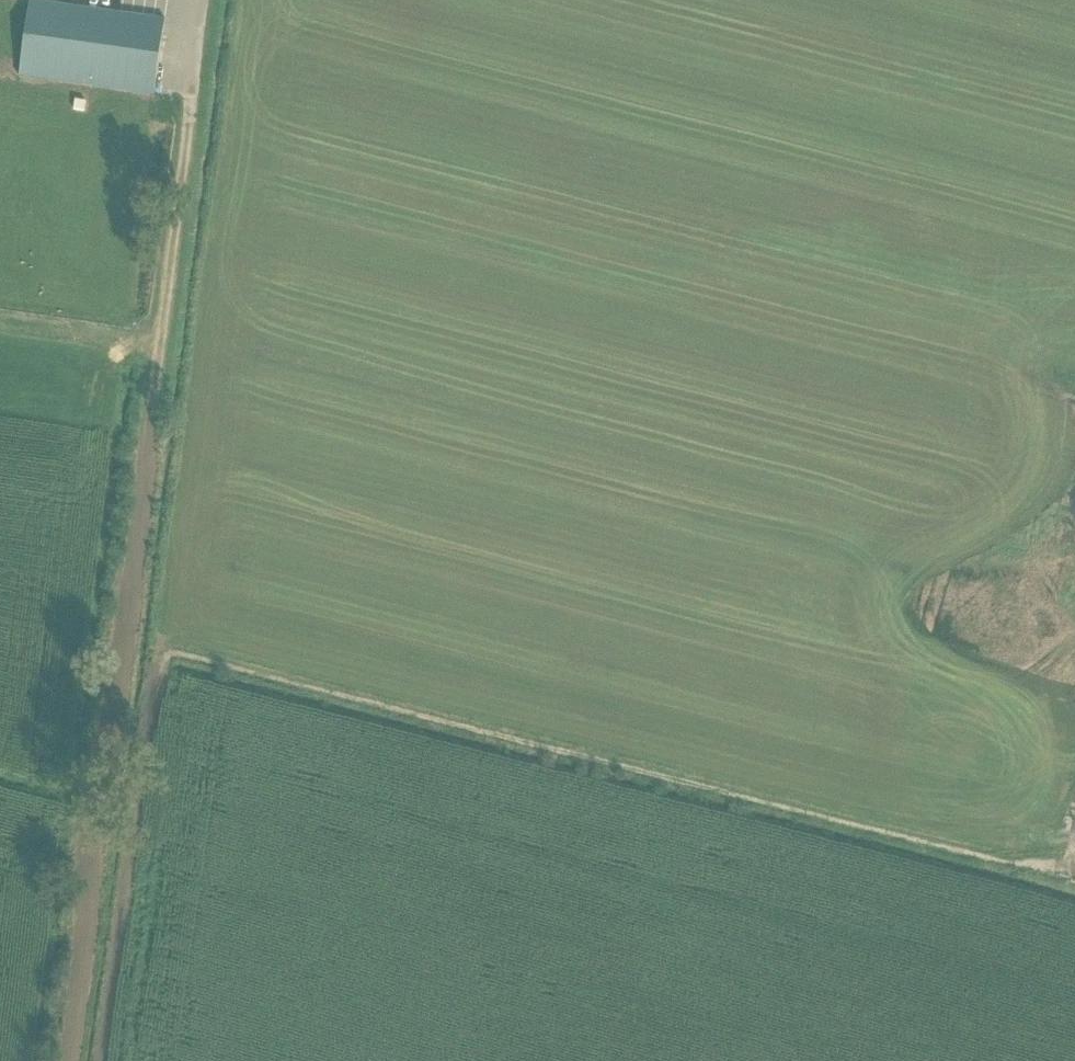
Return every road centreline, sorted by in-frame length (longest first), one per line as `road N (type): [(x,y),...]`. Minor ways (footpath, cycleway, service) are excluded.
road 1 (track): [(67,1060),(205,0)]

